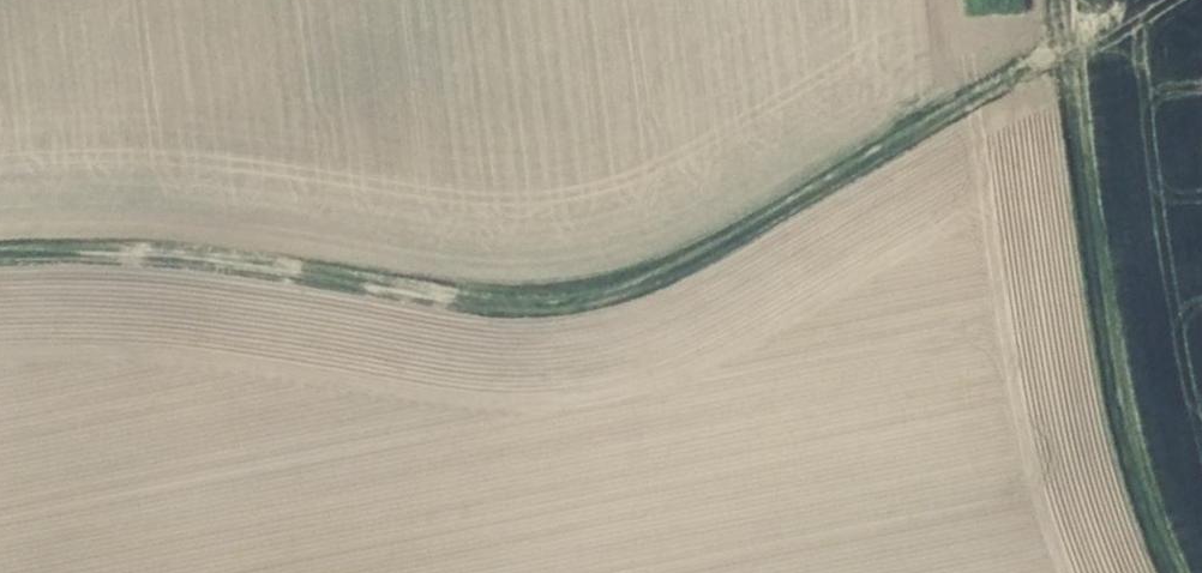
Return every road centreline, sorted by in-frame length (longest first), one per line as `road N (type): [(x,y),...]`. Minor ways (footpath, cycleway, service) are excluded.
road 1 (track): [(1058,31),(1080,217),(1124,455),(1168,572)]

